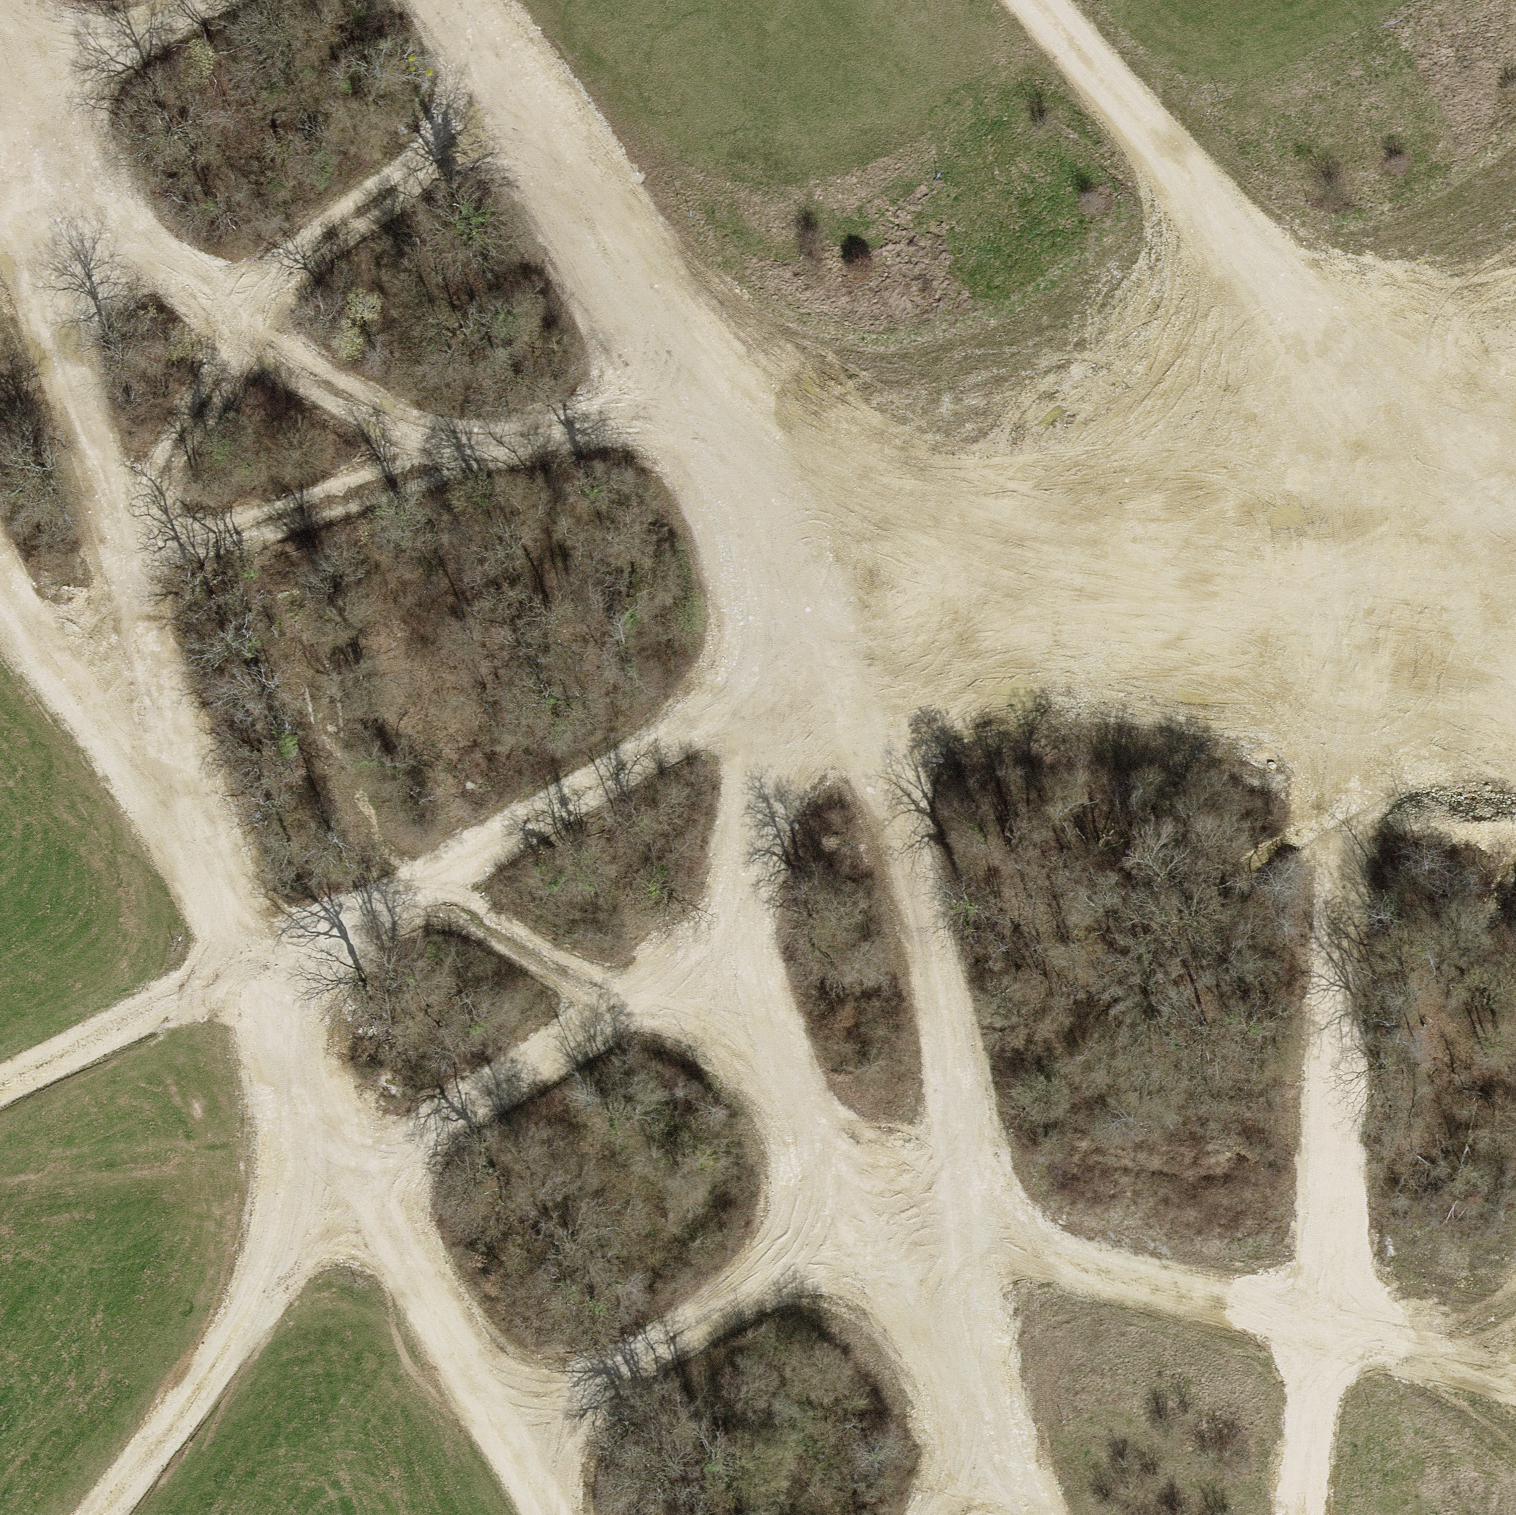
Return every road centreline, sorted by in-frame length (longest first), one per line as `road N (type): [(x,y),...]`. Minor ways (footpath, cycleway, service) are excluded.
road 1 (track): [(0,113),(206,304),(362,405),(472,449),(682,411),(754,553),(780,667),(737,971),(832,1201),(916,1308),(1040,1514)]
road 2 (track): [(1034,0),(1143,124),(1323,401),(1330,640),(1321,1327),(1304,1514)]
road 3 (track): [(445,0),(682,411),(815,483),(973,511),(1323,401),(1515,379)]
road 4 (track): [(0,594),(33,646),(168,794),(337,1170),(551,1514)]
road 5 (track): [(780,667),(480,849),(0,1083)]
road 6 (track): [(737,971),(610,1011),(337,1170),(173,1429),(100,1514)]
road 7 (track): [(780,667),(849,675),(1330,640),(1515,679)]
road 8 (track): [(832,1201),(1515,1381)]
road 9 (track): [(0,147),(87,417),(168,794)]
road 10 (track): [(499,93),(364,210),(269,275),(119,566)]
road 11 (track): [(849,675),(1004,1250)]
road 12 (track): [(832,1201),(703,1321),(503,1437)]
road 13 (track): [(472,449),(282,519),(119,566)]
road 14 (track): [(1323,401),(1515,637)]
road 15 (track): [(0,91),(190,0)]

